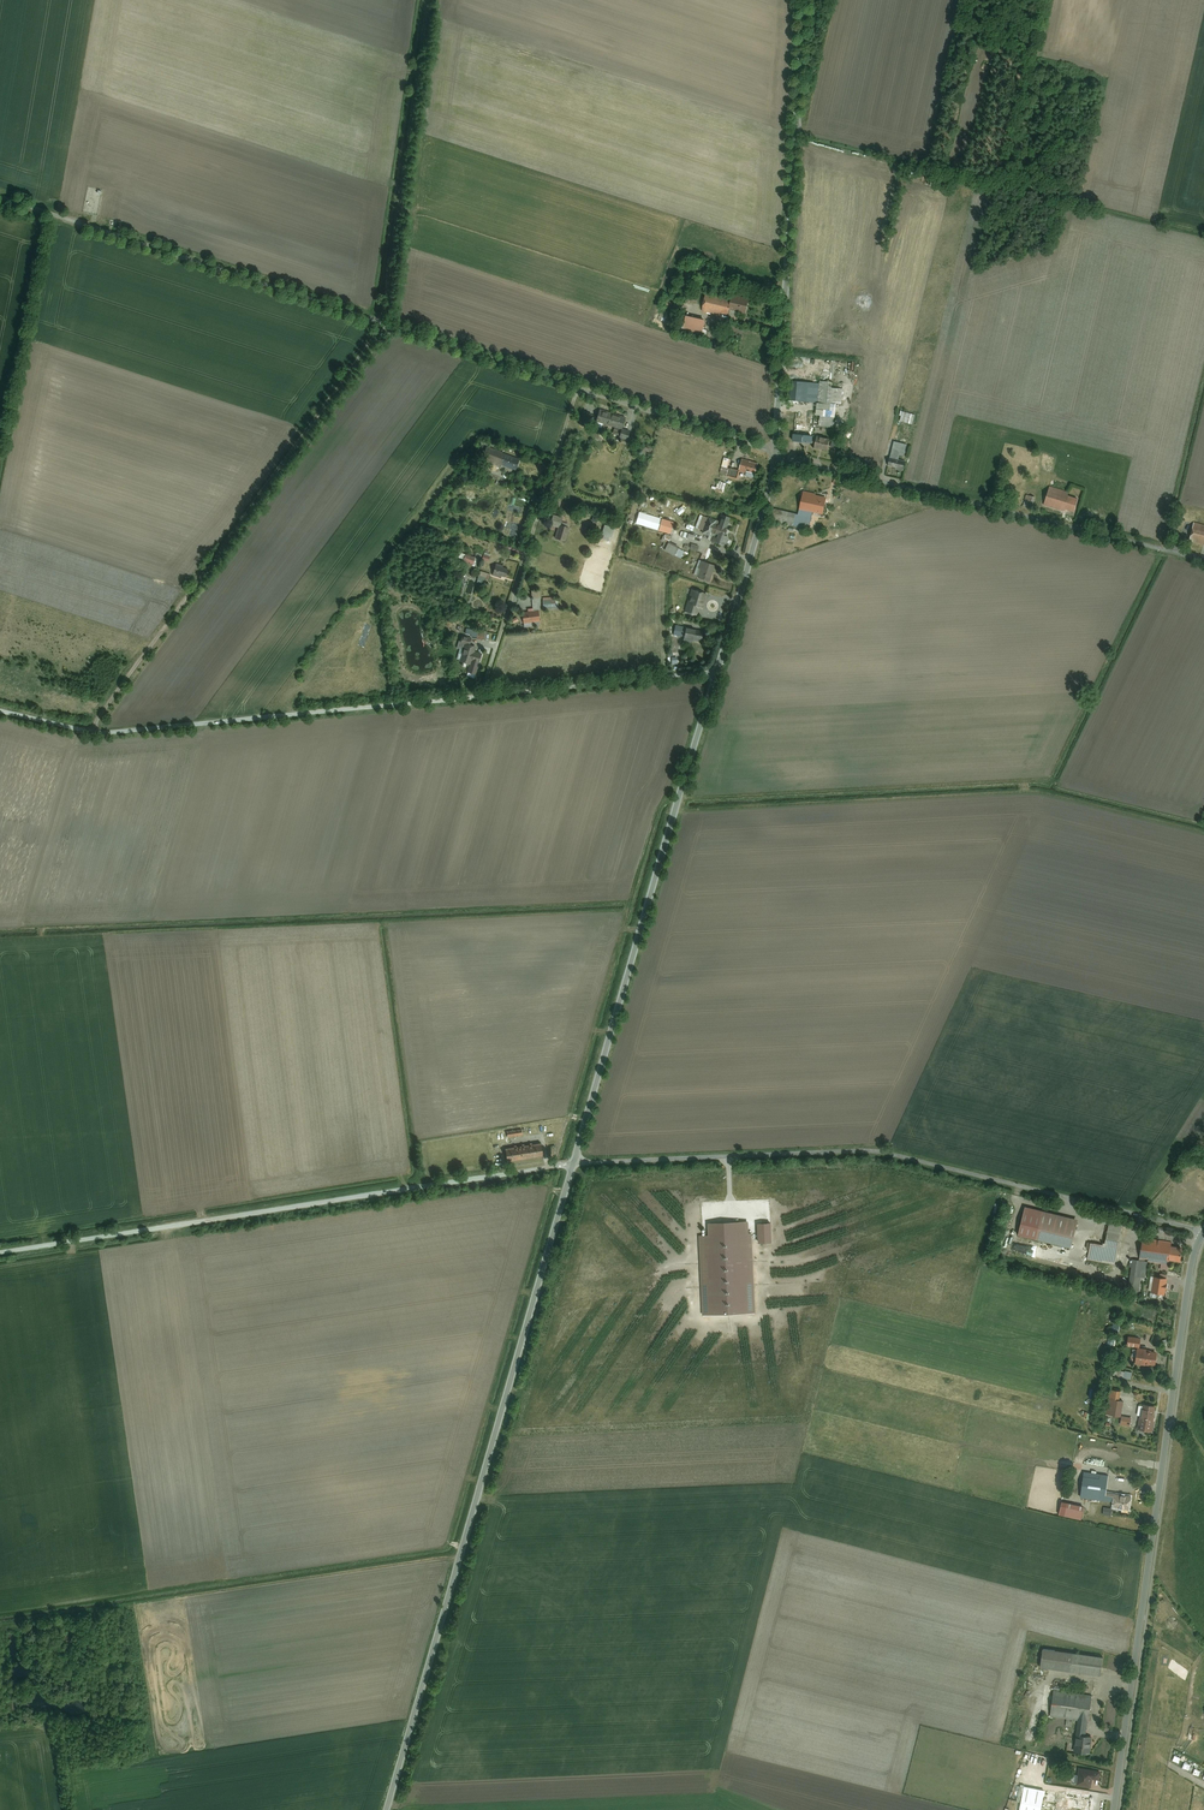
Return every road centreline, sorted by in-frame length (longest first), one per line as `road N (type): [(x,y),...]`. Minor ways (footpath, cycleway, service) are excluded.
road 1 (track): [(86,731),(380,322),(426,0)]
road 2 (unclassified): [(386,1809),(573,1162)]
road 3 (unclassified): [(1203,1234),(879,1152),(573,1162)]
road 4 (unclassified): [(0,194),(579,389)]
road 5 (tertiary): [(1114,1809),(1192,1260),(1203,1234)]
road 6 (track): [(573,1162),(0,1253)]
road 7 (unclassified): [(573,1162),(716,670)]
road 8 (residential): [(0,711),(106,733),(480,697)]
road 9 (unclassified): [(775,452),(805,0)]
road 10 (unclassified): [(775,452),(1203,557)]
road 11 (residential): [(579,389),(480,697)]
road 12 (residential): [(480,697),(716,670)]
road 13 (unclassified): [(716,670),(775,452)]
road 14 (unclassified): [(579,389),(775,452)]

